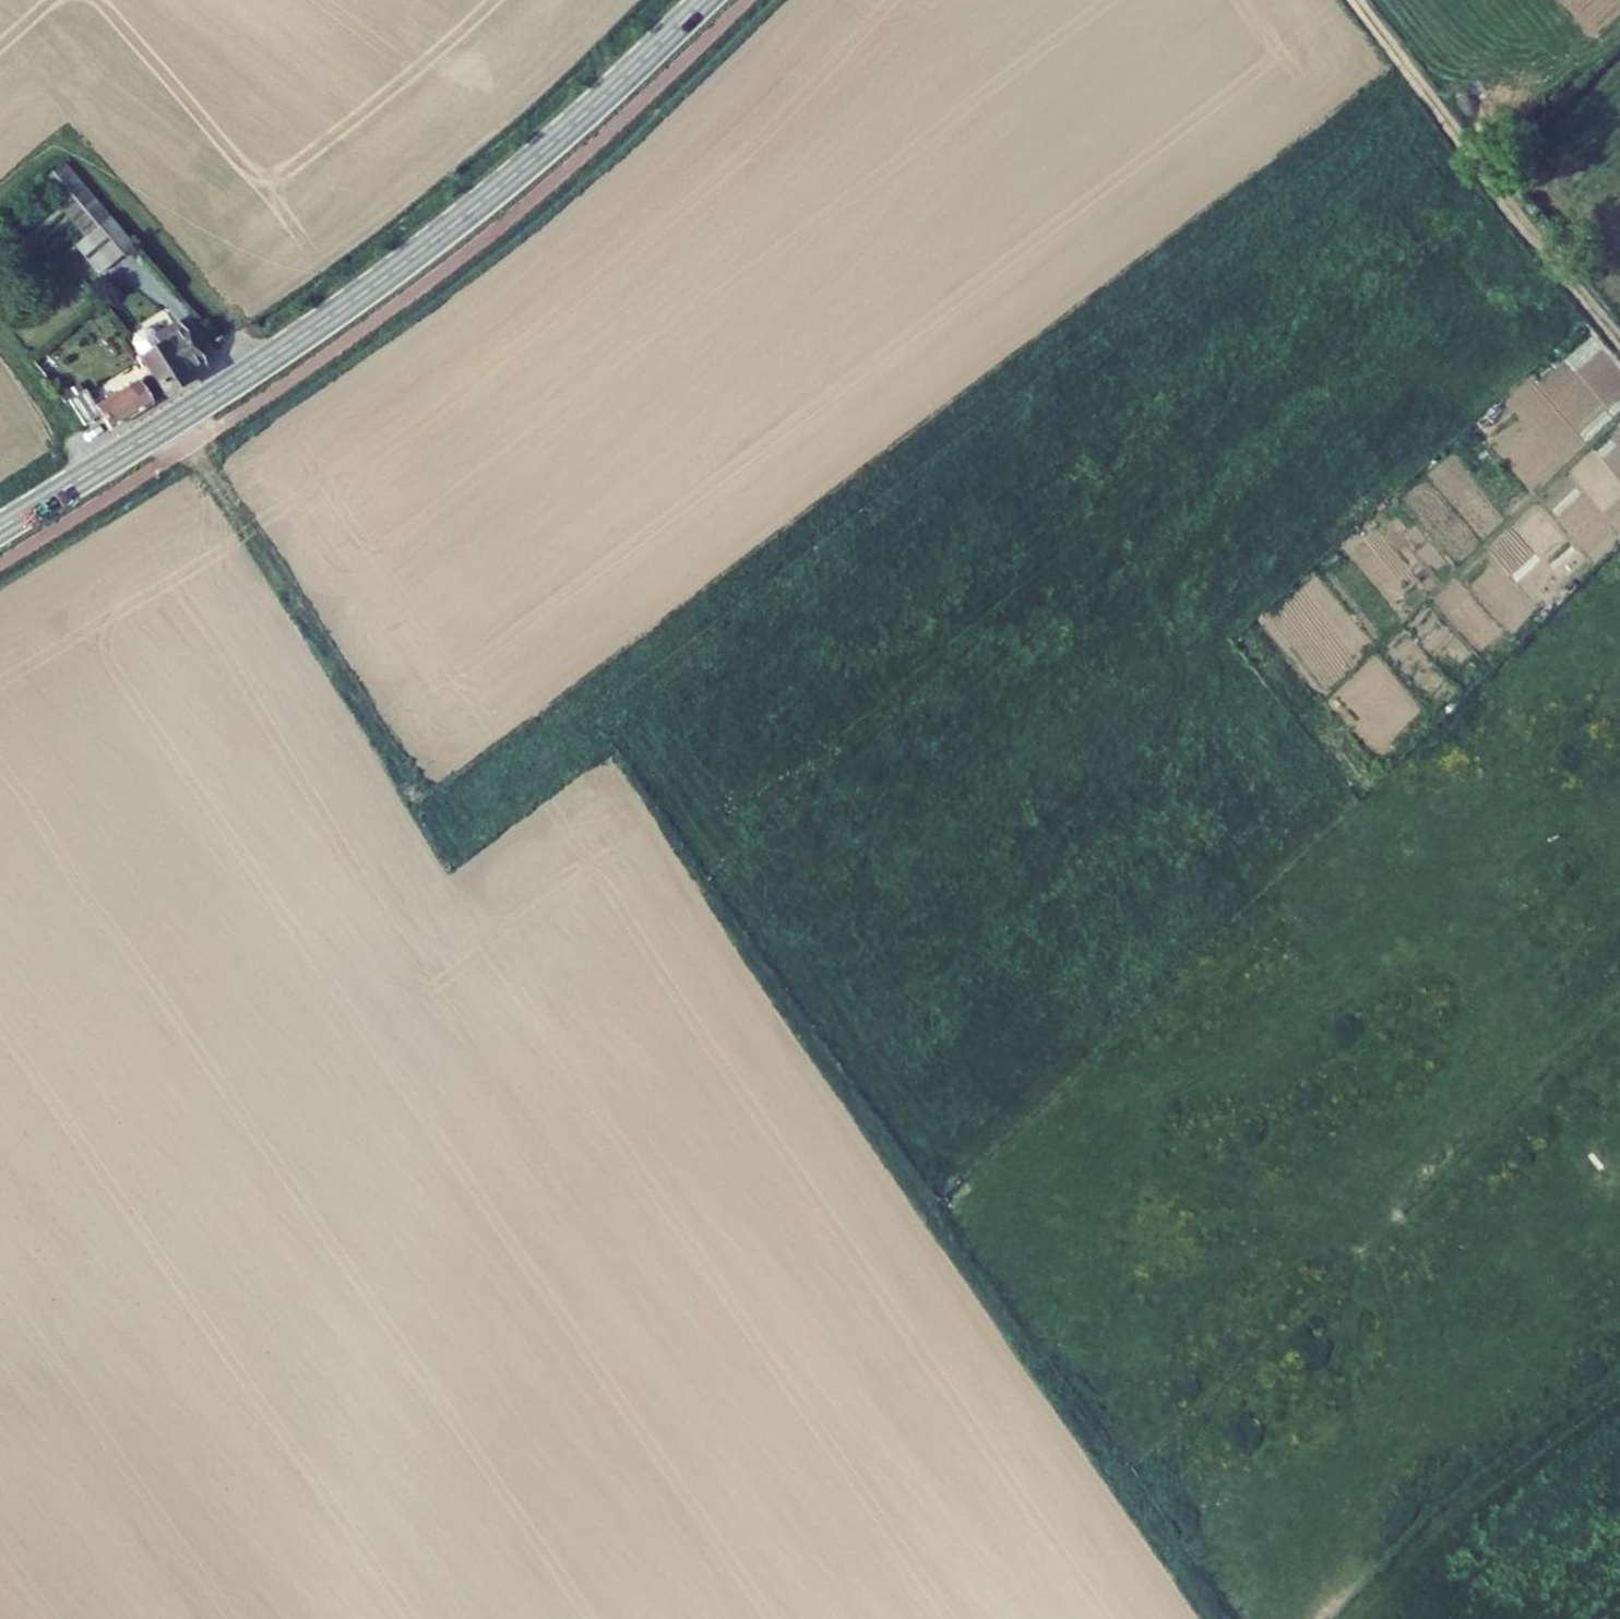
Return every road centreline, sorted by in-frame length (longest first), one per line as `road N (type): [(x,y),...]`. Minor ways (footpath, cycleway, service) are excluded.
road 1 (tertiary): [(706,0),(606,99),(420,252),(0,529)]
road 2 (track): [(1359,0),(1452,133),(1619,341)]

